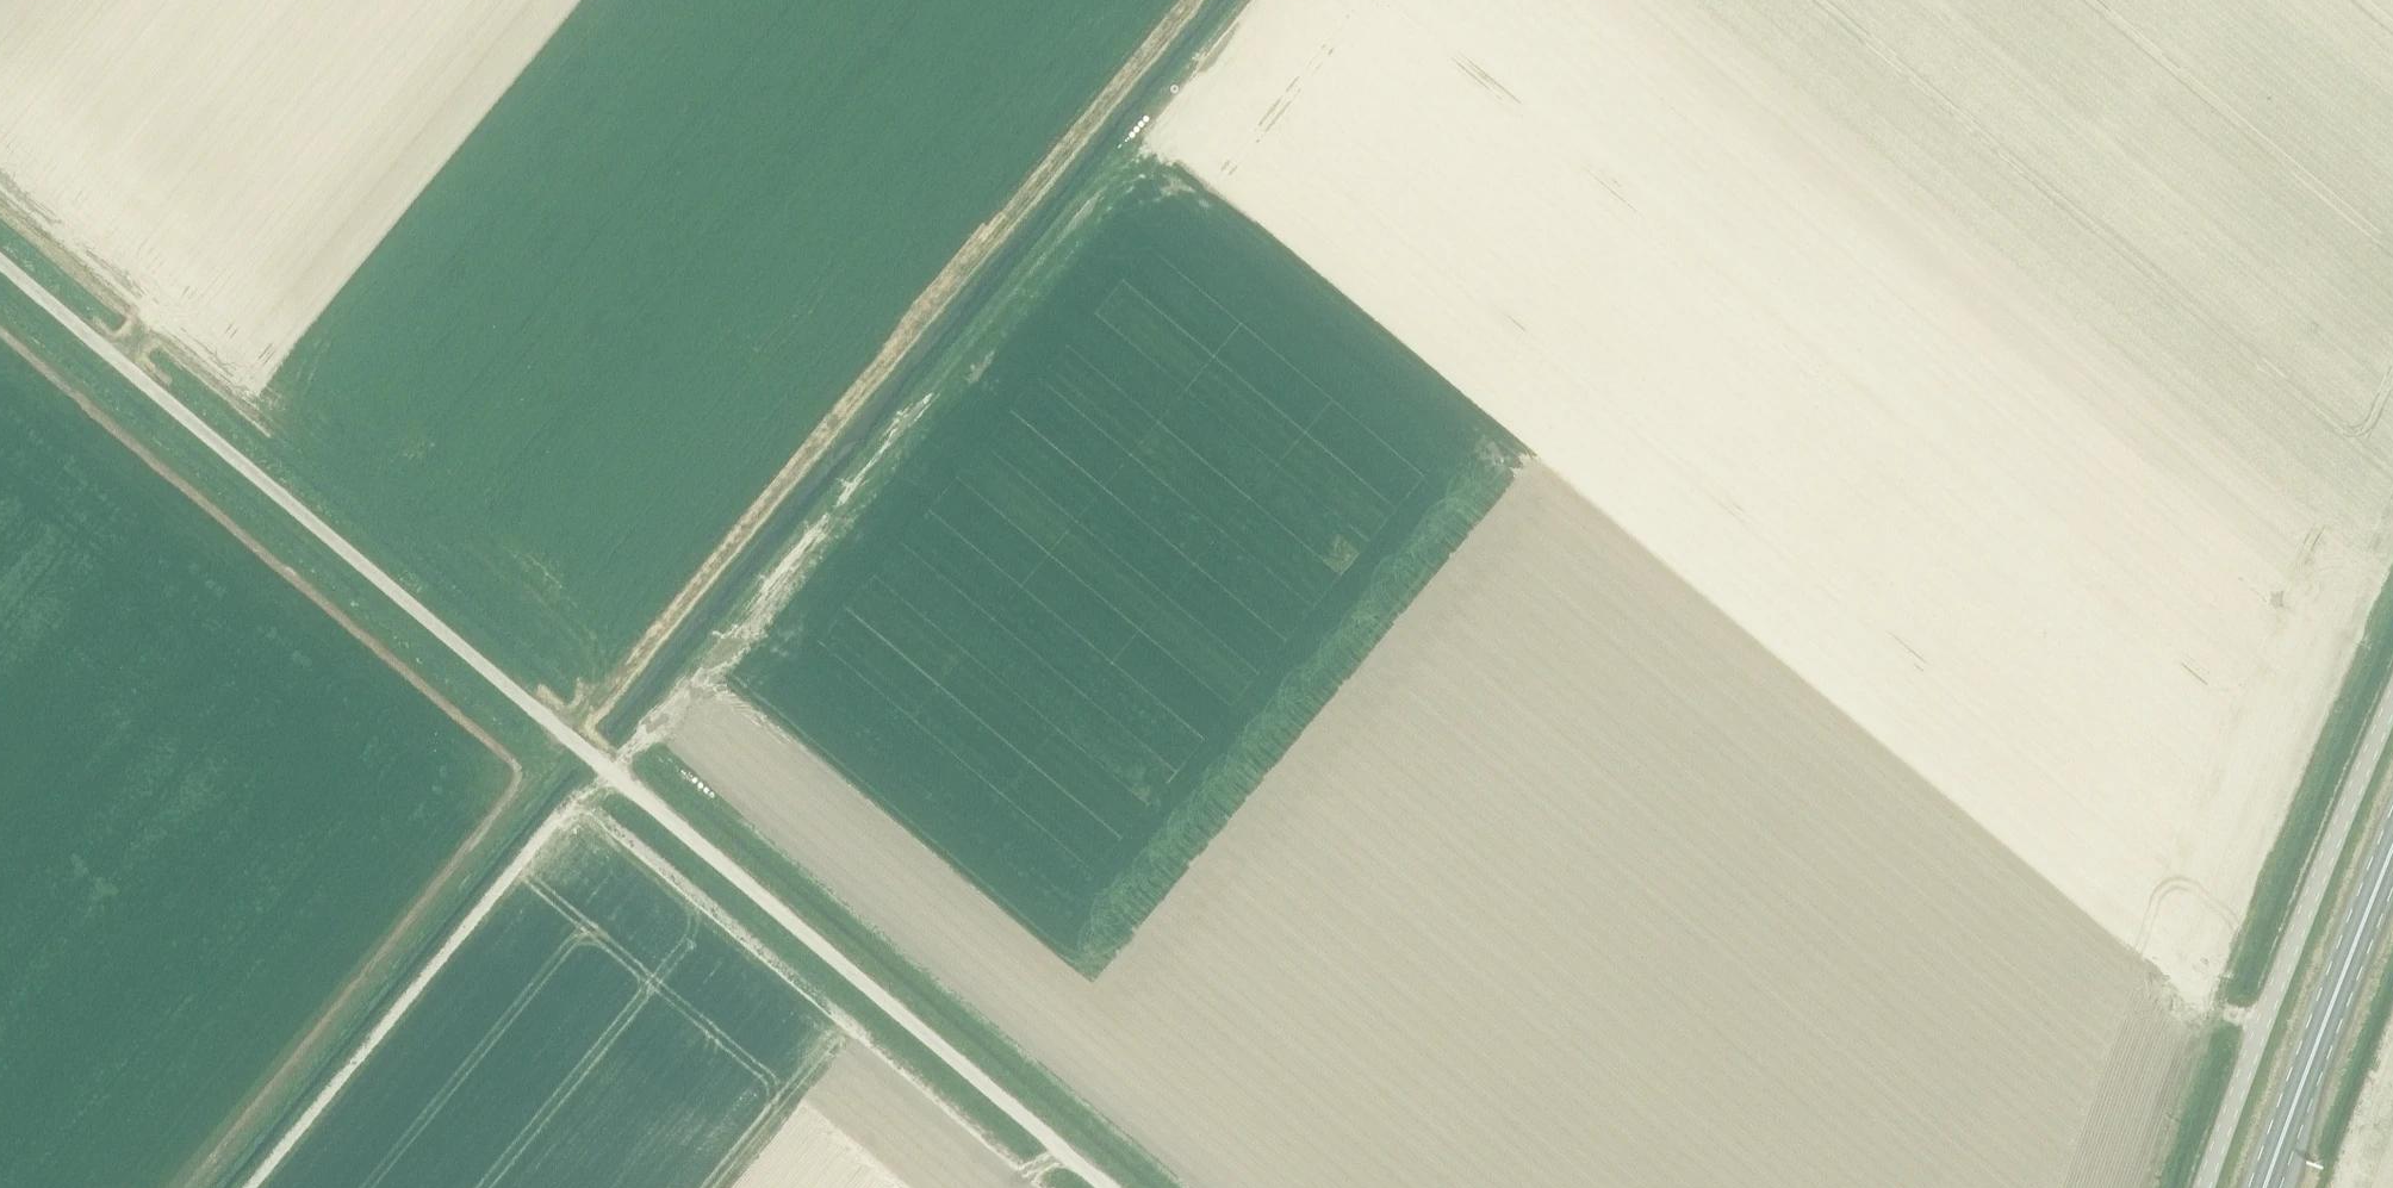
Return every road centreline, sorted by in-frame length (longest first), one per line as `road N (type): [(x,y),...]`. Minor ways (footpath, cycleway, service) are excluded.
road 1 (unclassified): [(1106,1187),(0,265)]
road 2 (unclassified): [(2207,1187),(2261,1025),(2392,698)]
road 3 (primary): [(2264,1187),(2392,845)]

